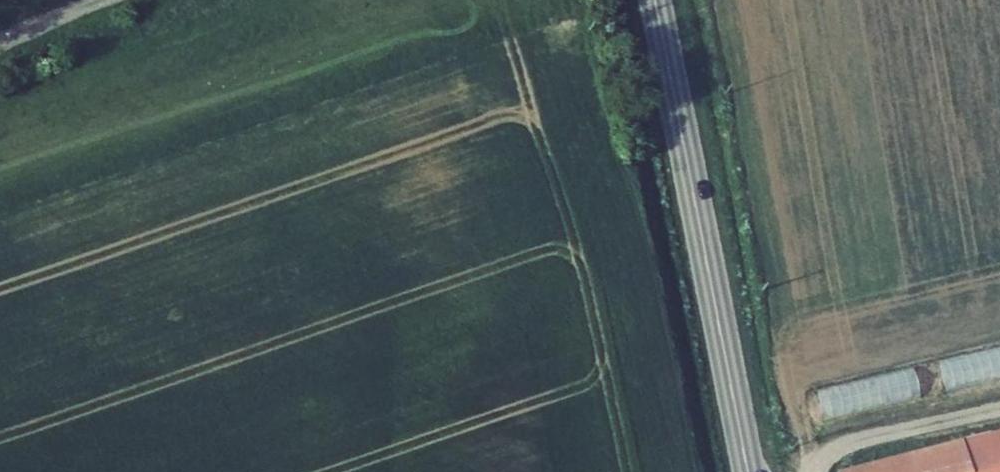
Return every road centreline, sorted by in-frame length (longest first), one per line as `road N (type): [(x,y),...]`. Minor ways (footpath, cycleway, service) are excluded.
road 1 (tertiary): [(657,0),(749,471)]

